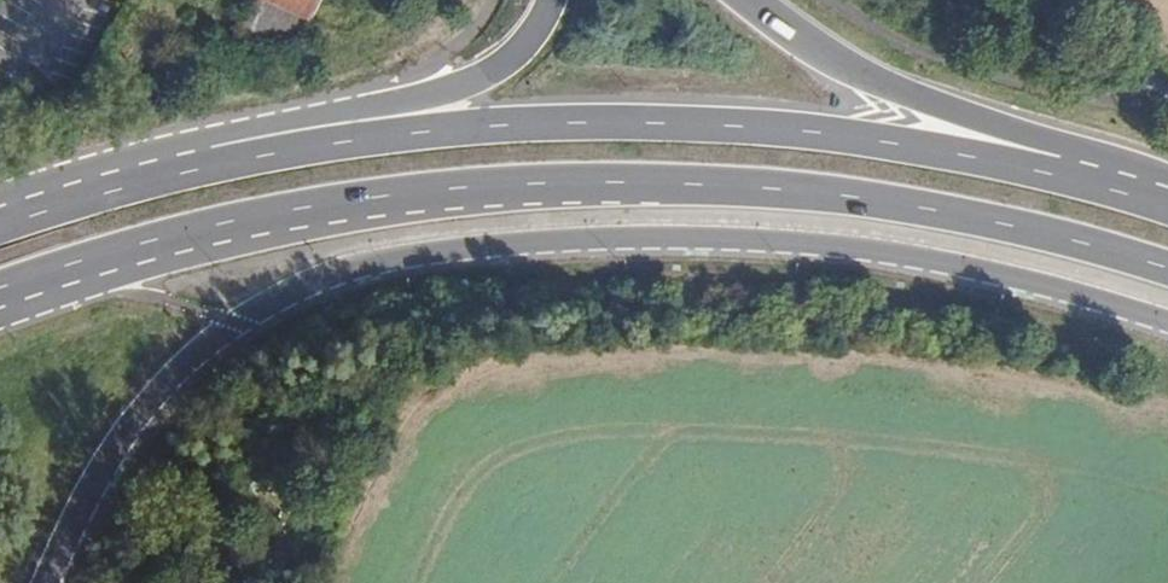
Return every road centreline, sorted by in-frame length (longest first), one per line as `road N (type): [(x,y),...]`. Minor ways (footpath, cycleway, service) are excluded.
road 1 (primary): [(56,582),(118,456),(185,375),(238,326),(367,274),(537,253),(752,247),(933,262),(1167,326)]
road 2 (primary): [(0,292),(273,217),(426,197),(658,184),(847,198),(1030,228),(1167,267)]
road 3 (primary): [(1163,207),(1013,163),(855,138),(658,126),(399,137),(68,200)]
road 4 (primary): [(551,0),(515,55),(470,82),(104,161),(68,200)]
road 5 (primary): [(1163,207),(1034,133),(855,71),(752,0)]

